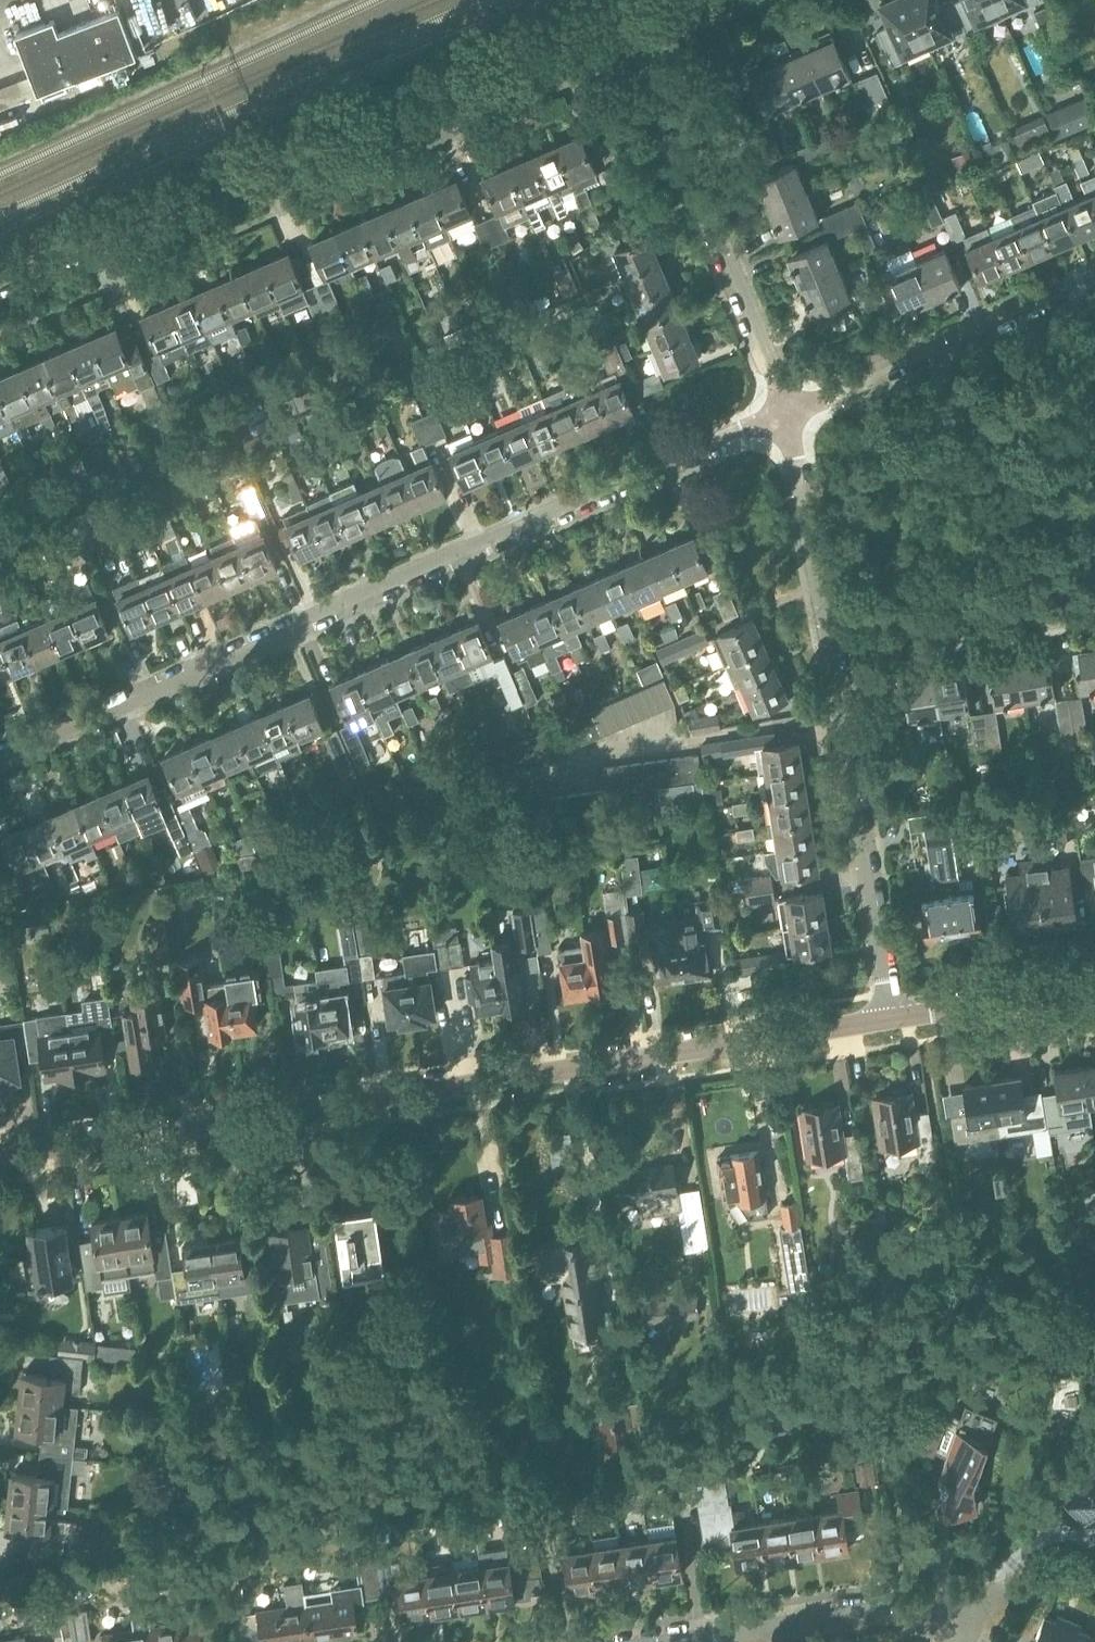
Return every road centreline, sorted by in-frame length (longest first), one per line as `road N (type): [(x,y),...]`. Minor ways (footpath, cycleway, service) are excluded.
road 1 (tertiary): [(0,1157),(894,1018)]
road 2 (residential): [(0,753),(789,416)]
road 3 (residential): [(0,286),(623,15)]
road 4 (residential): [(789,416),(623,15)]
road 5 (residential): [(894,1018),(833,641)]
road 6 (residential): [(789,416),(1094,283)]
road 7 (residential): [(833,641),(1094,599)]
road 8 (residential): [(727,1641),(983,1602)]
road 9 (residential): [(833,641),(789,416)]
road 10 (tertiary): [(894,1018),(1094,987)]

